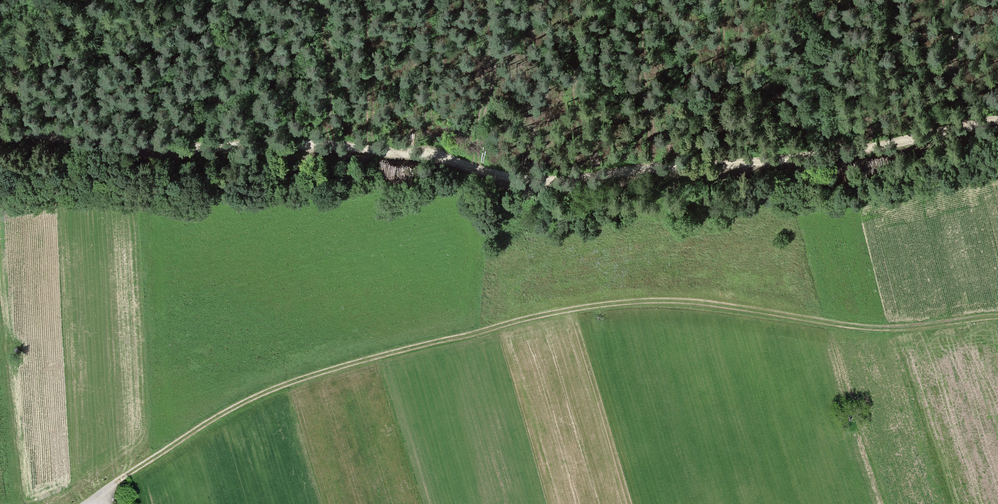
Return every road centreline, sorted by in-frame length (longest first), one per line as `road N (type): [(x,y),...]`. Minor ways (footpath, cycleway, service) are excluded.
road 1 (track): [(997,121),(823,157),(538,183),(442,156),(344,145),(156,148),(0,128)]
road 2 (track): [(91,503),(282,386),(576,305),(690,302),(886,328),(997,316)]

